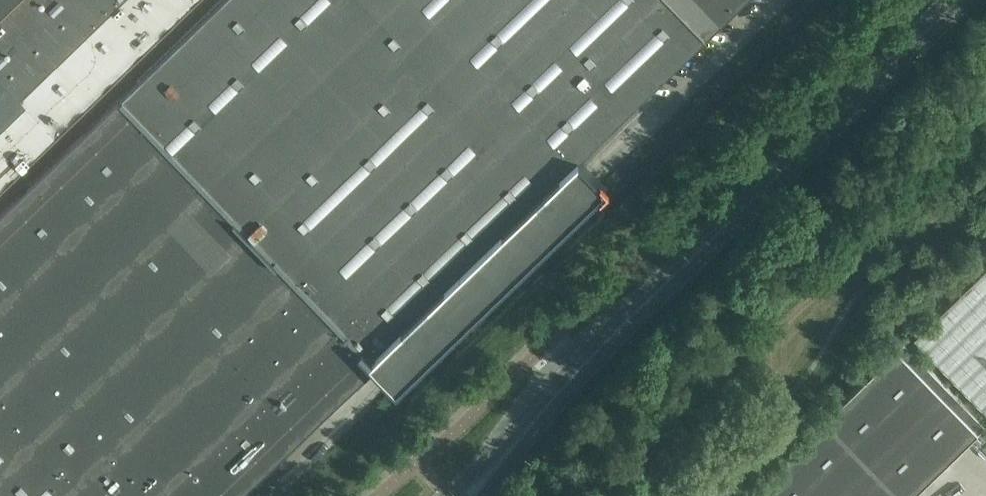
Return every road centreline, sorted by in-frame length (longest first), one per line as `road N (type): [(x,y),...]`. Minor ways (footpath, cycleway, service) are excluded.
road 1 (secondary): [(525,434),(613,333),(959,0)]

